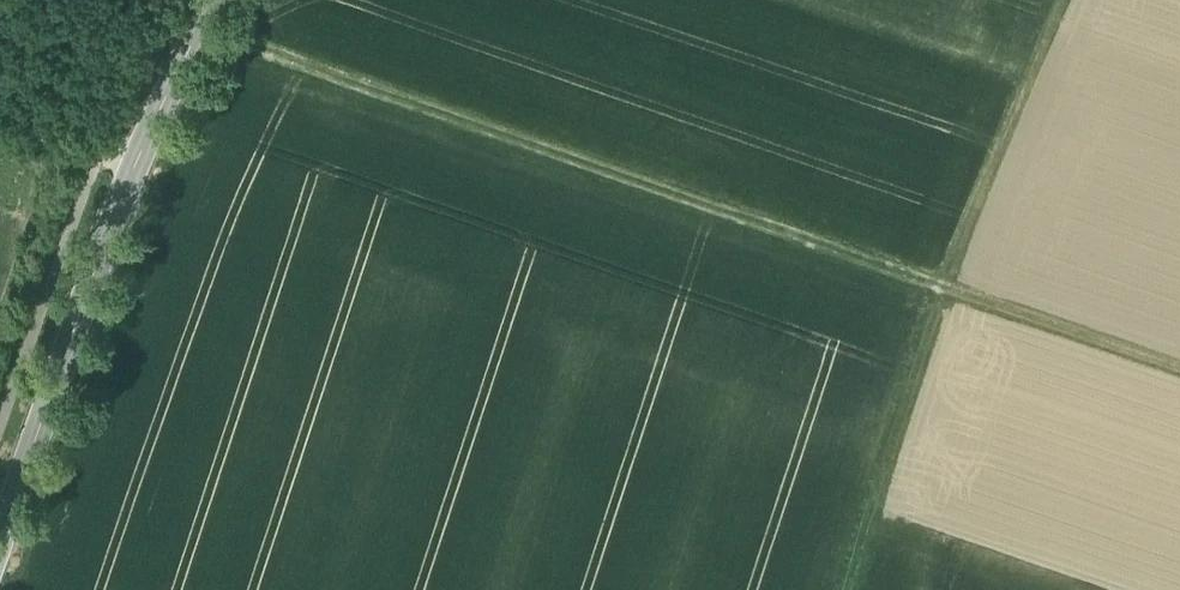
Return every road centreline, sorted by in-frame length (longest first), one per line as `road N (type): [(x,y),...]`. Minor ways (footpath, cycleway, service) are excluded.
road 1 (track): [(197,24),(1179,379)]
road 2 (track): [(1065,0),(947,294),(848,589)]
road 3 (unclassified): [(0,531),(112,221),(211,0)]
road 4 (track): [(135,164),(0,123)]

